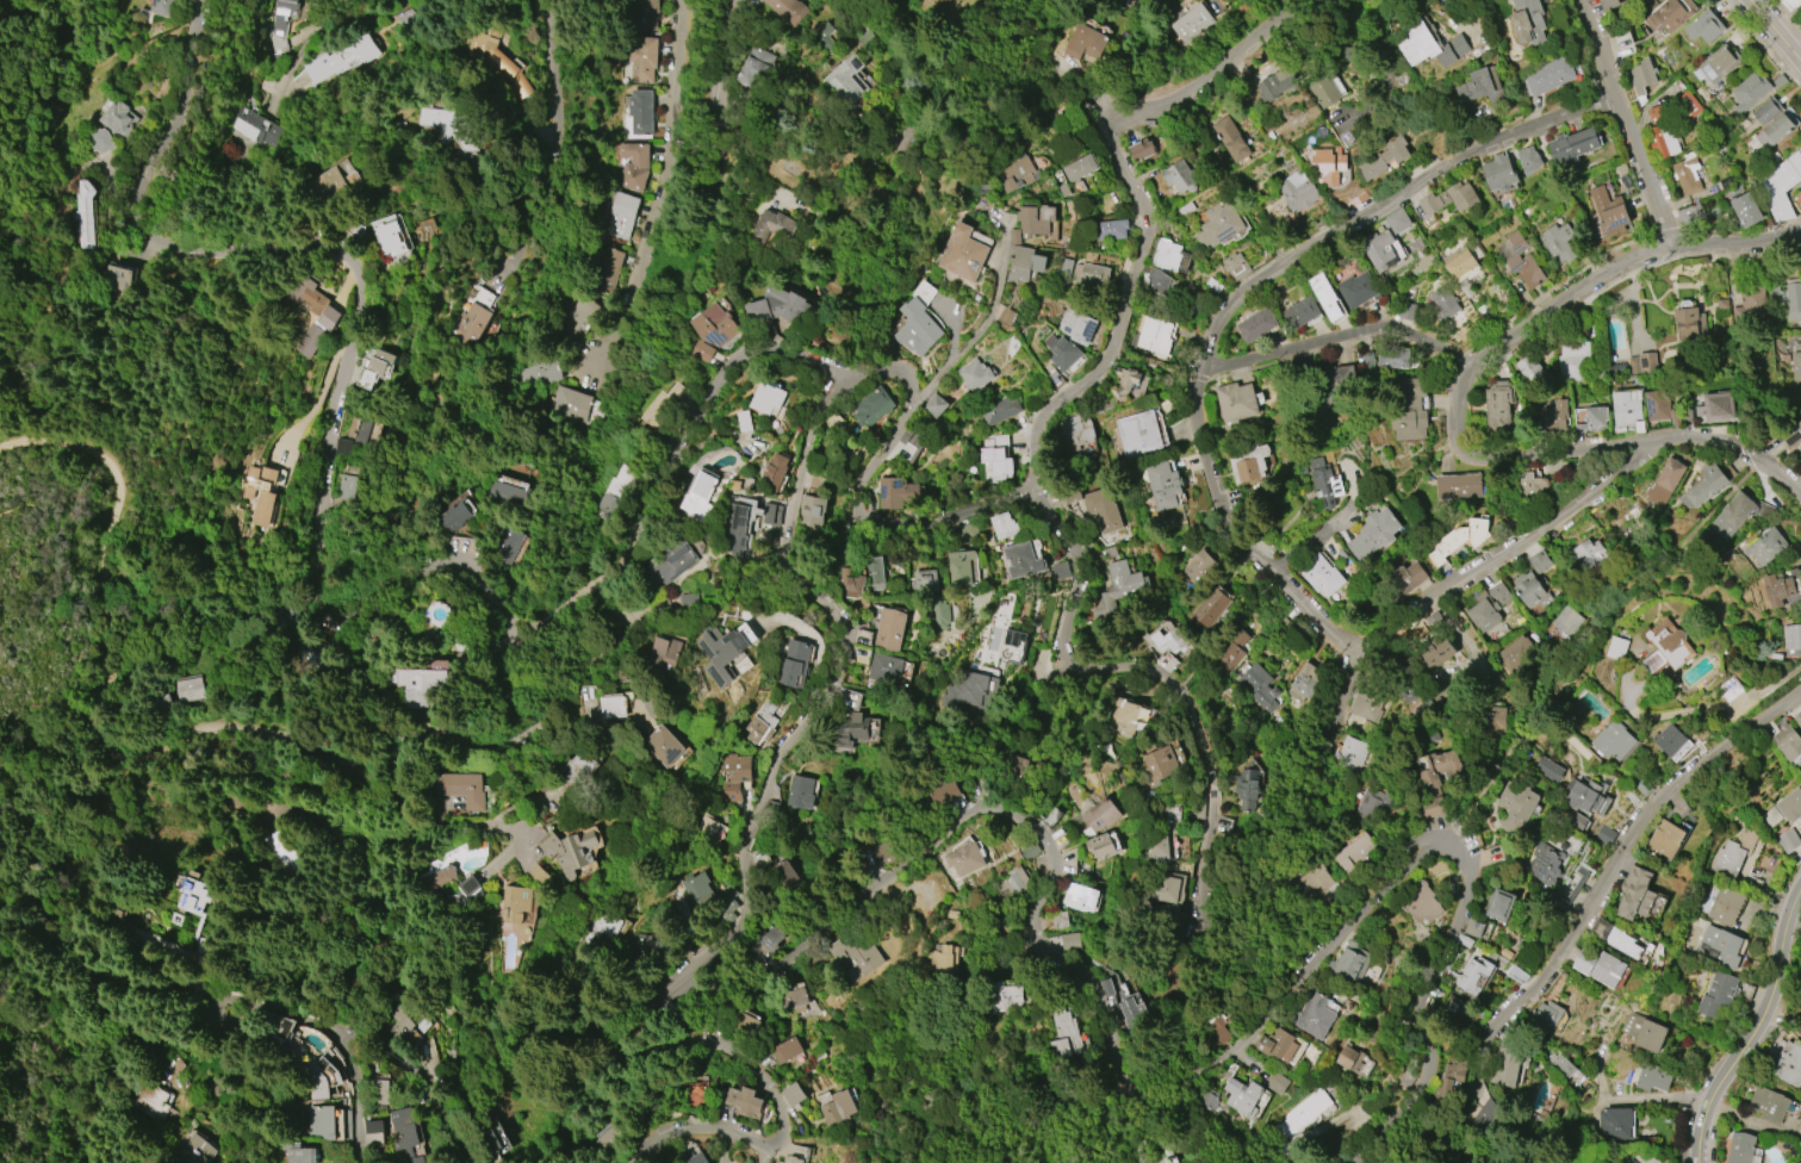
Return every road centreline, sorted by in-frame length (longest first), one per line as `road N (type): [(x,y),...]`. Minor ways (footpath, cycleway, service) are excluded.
road 1 (residential): [(1379,1162),(1428,1077),(1418,1002),(1445,959),(1470,870),(1451,837),(1426,845),(1250,1039),(1139,1096),(1122,1093),(1098,976),(1033,941),(1052,858),(1025,819),(988,810),(965,820),(763,978),(694,995),(675,985)]
road 2 (residential): [(849,377),(808,435),(778,579),(830,609),(847,635),(834,686),(776,757),(740,841),(747,902),(733,937),(675,985),(636,1003),(605,1044),(620,1058),(693,1041),(725,1051),(765,1084),(782,1127),(763,1148),(728,1128),(679,1130),(654,1138),(630,1162)]
road 3 (residential): [(203,0),(190,51),(191,86),(123,212),(124,229),(162,250),(329,245),(361,259),(362,317),(343,365),(327,450),(330,610)]
road 4 (residential): [(1329,0),(1188,89),(1110,119),(1150,223),(1148,240),(1125,292),(1113,356),(1039,418),(1033,493)]
road 5 (residential): [(1800,691),(1663,795),(1572,939),(1496,1037),(1480,1097),(1407,1162)]
road 6 (residential): [(1033,493),(1085,576),(1064,617),(1058,654),(1078,667),(1159,673),(1180,691),(1199,730),(1210,817),(1197,938)]
road 7 (residential): [(1619,99),(1483,141),(1249,284),(1228,309),(1198,377)]
road 8 (residential): [(511,642),(611,568),(673,446),(723,371),(764,352),(849,377)]
road 9 (residential): [(1466,363),(1454,443),(1466,460),(1694,440),(1757,459),(1800,497)]
road 10 (residential): [(511,642),(514,651),(608,620),(620,623),(615,642),(567,670),(504,727),(470,747),(428,739),(416,726),(368,777)]
road 11 (residential): [(1033,493),(952,518),(867,524),(851,496),(915,404),(909,378),(896,372),(849,377)]
road 12 (residential): [(1352,648),(1676,441)]
road 13 (residential): [(1800,233),(1766,245),(1640,261),(1466,363)]
road 14 (residential): [(625,296),(664,162),(677,0)]
road 15 (residential): [(497,288),(541,197),(551,150),(542,0)]
road 16 (residential): [(464,1162),(429,1100),(395,1062),(350,1040),(343,1046),(355,1102),(353,1162)]
road 17 (secondary): [(1800,889),(1770,997),(1720,1074),(1696,1162)]
road 18 (residential): [(1466,363),(1423,335),(1386,324),(1198,377)]
road 19 (residential): [(1197,938),(1218,965),(1253,958),(1426,845)]
road 20 (residential): [(1672,251),(1583,0)]
road 21 (residential): [(330,610),(457,558),(511,642)]
road 22 (residential): [(119,748),(232,716),(325,757)]
road 23 (residential): [(1198,377),(1196,435),(1228,529),(1273,571)]
road 24 (residential): [(1006,220),(988,323),(915,404)]
road 25 (residential): [(368,777),(366,813),(384,827),(502,827),(523,844)]

